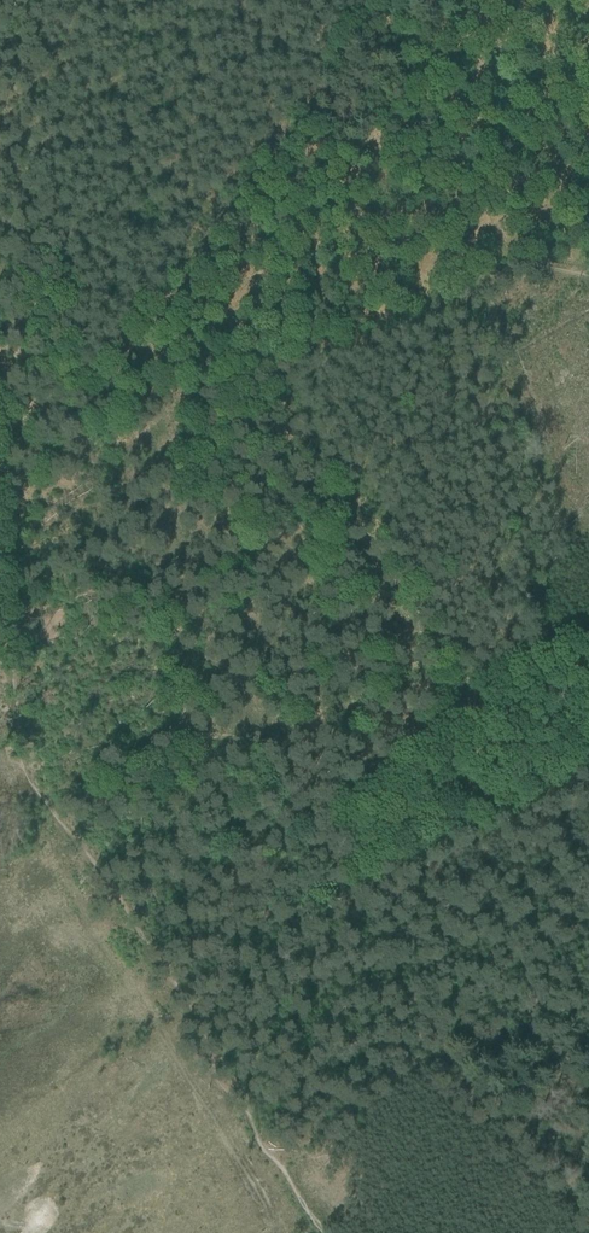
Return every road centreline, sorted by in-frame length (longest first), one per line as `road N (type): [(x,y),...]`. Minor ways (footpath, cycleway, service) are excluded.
road 1 (track): [(588,275),(510,270),(349,353),(235,354),(124,381),(0,374)]

